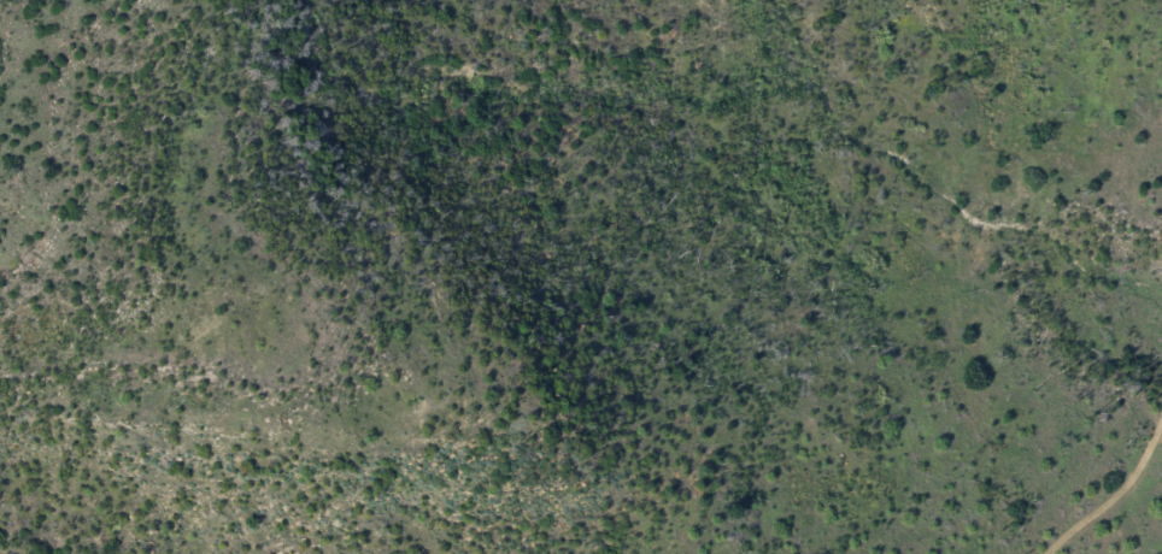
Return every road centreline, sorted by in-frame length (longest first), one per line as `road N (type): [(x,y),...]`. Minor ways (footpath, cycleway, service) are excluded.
road 1 (residential): [(1161,436),(1134,479),(1079,528)]

